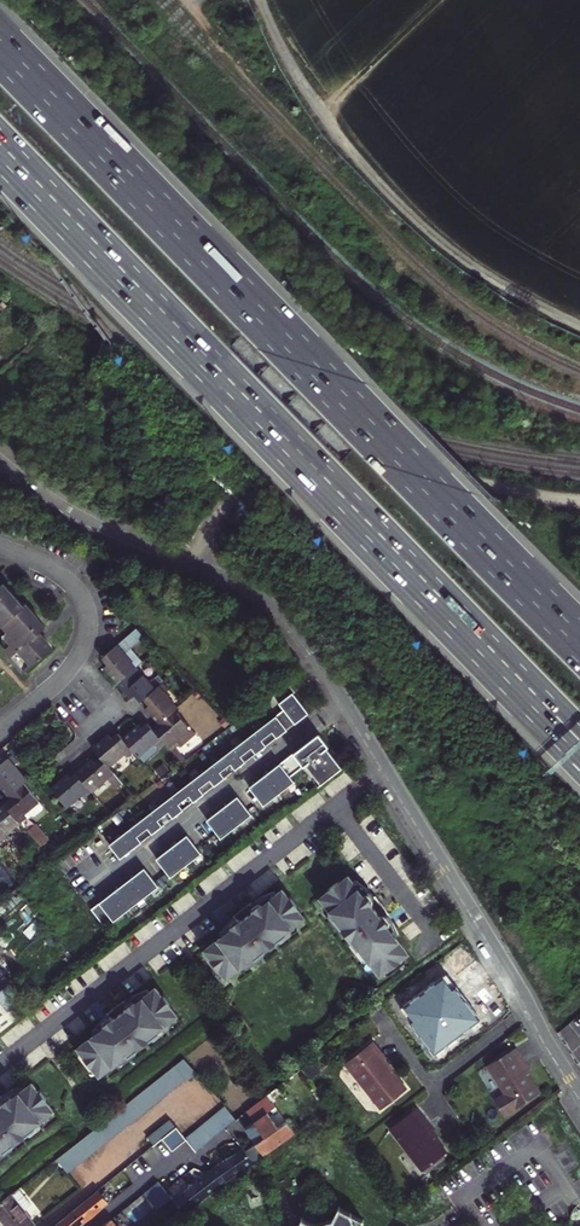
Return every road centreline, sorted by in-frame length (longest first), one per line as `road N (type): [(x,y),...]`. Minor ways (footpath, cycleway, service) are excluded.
road 1 (motorway): [(579,635),(0,46)]
road 2 (motorway): [(0,151),(461,624)]
road 3 (residential): [(346,700),(298,626),(260,593),(89,521),(0,460)]
road 4 (residential): [(531,1006),(346,700)]
road 5 (residential): [(346,700),(87,898)]
road 6 (residential): [(0,730),(69,671),(89,619),(64,576),(0,548)]
road 7 (motorway): [(461,624),(579,755)]
road 8 (motorway): [(461,624),(579,725)]
road 9 (residential): [(531,1006),(431,1085)]

